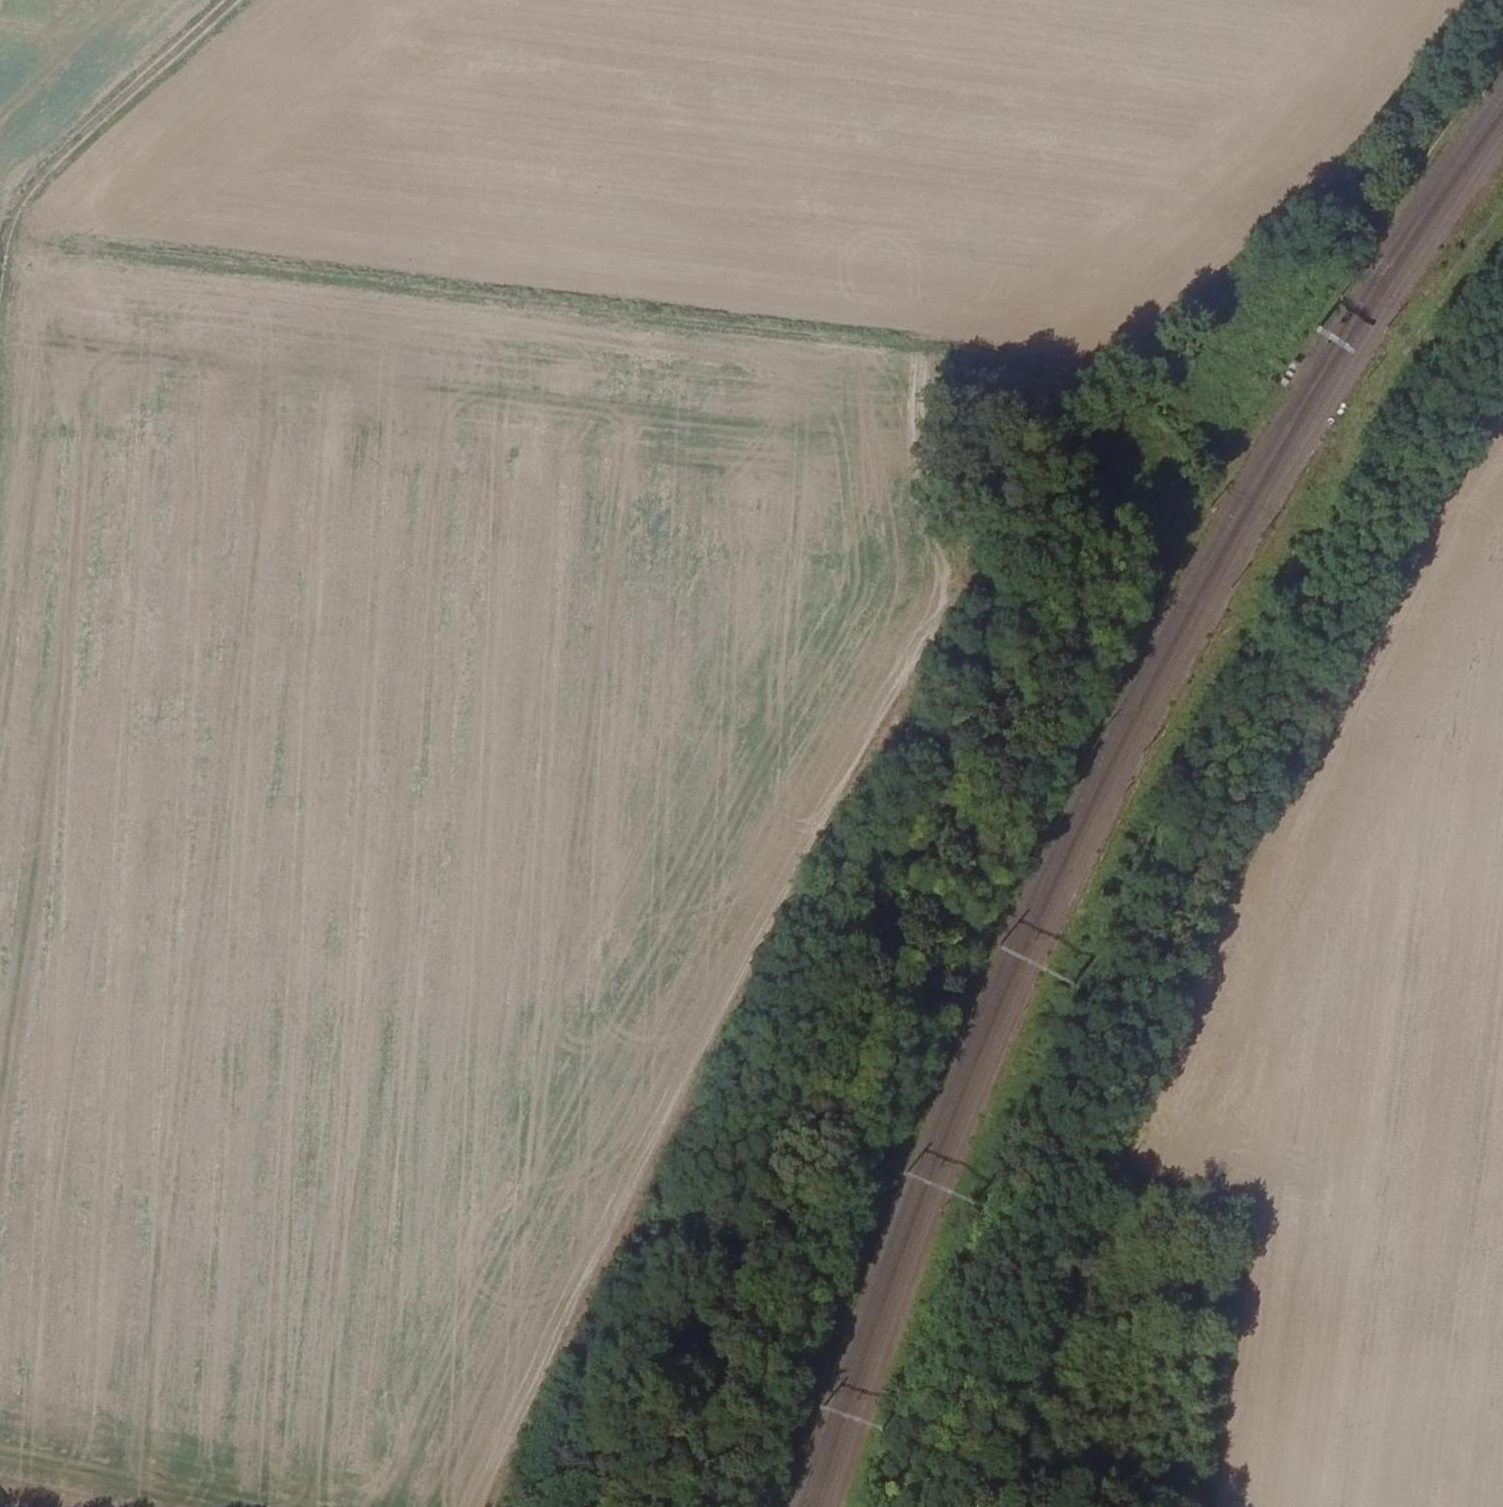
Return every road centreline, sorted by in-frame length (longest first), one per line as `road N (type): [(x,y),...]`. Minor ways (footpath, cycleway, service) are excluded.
road 1 (track): [(212,0),(24,179),(0,227)]

